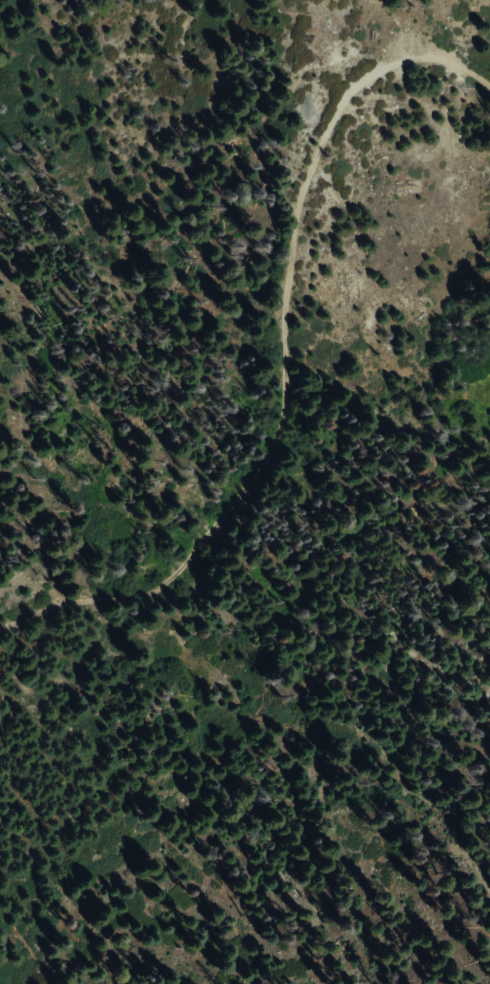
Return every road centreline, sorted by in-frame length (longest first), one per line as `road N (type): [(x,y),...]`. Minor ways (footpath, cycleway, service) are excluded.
road 1 (track): [(489,89),(435,58),(351,78),(294,157),(290,398),(228,519),(125,585),(0,632)]

